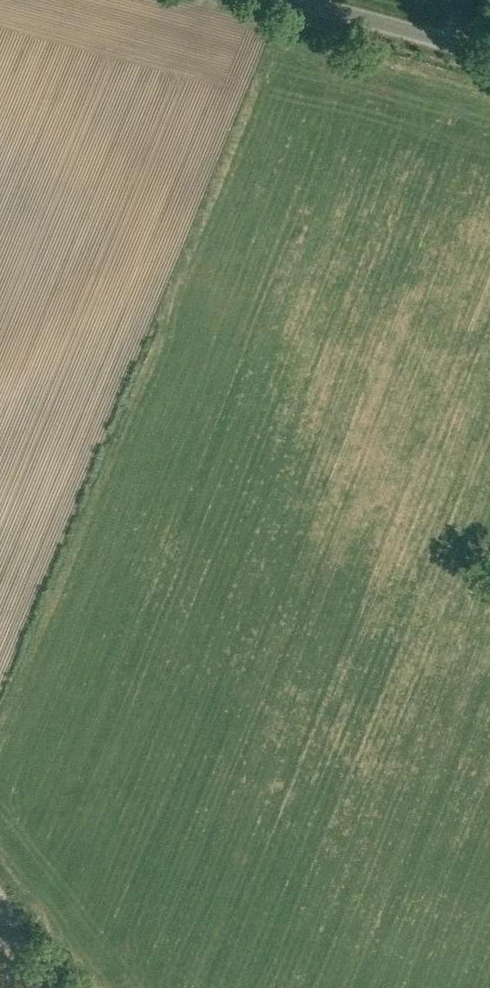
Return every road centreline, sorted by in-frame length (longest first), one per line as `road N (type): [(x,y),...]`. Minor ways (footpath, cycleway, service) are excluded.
road 1 (unclassified): [(489,52),(301,0)]

